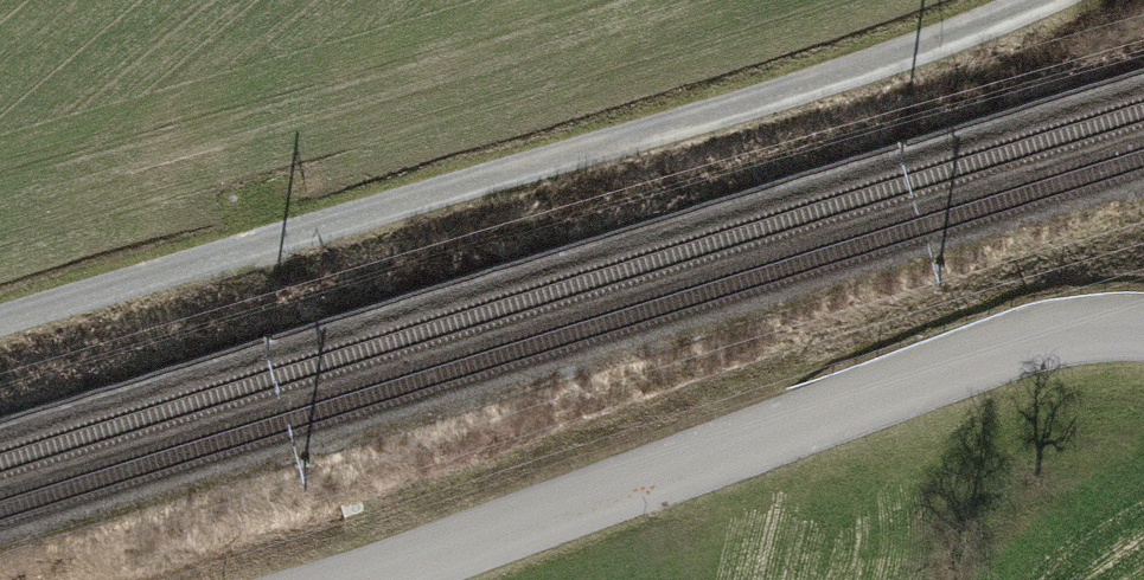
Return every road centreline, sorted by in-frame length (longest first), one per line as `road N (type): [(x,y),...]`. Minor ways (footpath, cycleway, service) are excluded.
road 1 (track): [(1037,0),(837,76),(0,325)]
road 2 (unclassified): [(343,579),(1050,332),(1143,334)]

